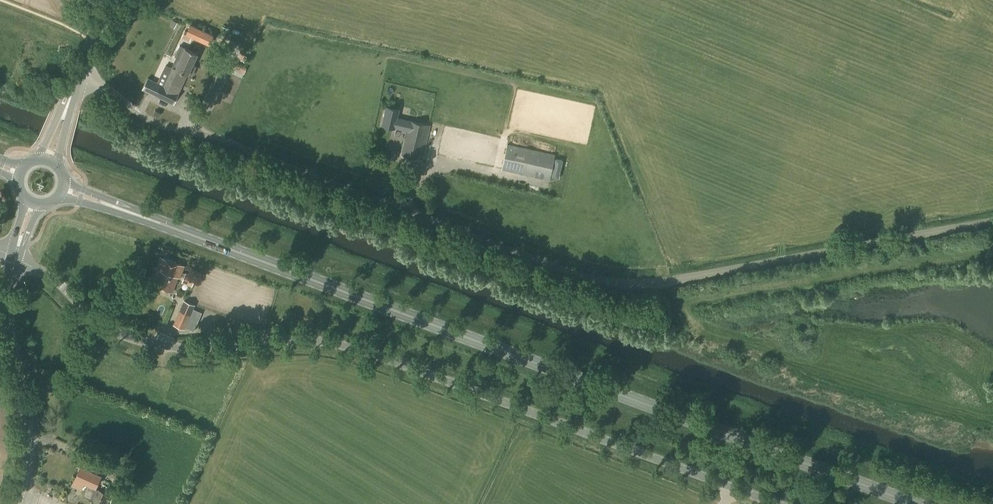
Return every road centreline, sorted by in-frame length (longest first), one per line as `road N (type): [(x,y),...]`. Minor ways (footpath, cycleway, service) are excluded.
road 1 (unclassified): [(992,219),(656,283),(607,281),(154,122),(82,71)]
road 2 (primary): [(910,503),(64,189)]
road 3 (unclassified): [(773,503),(337,346),(177,351),(131,339),(14,258)]
road 4 (tertiary): [(18,503),(29,443),(9,328),(14,258)]

